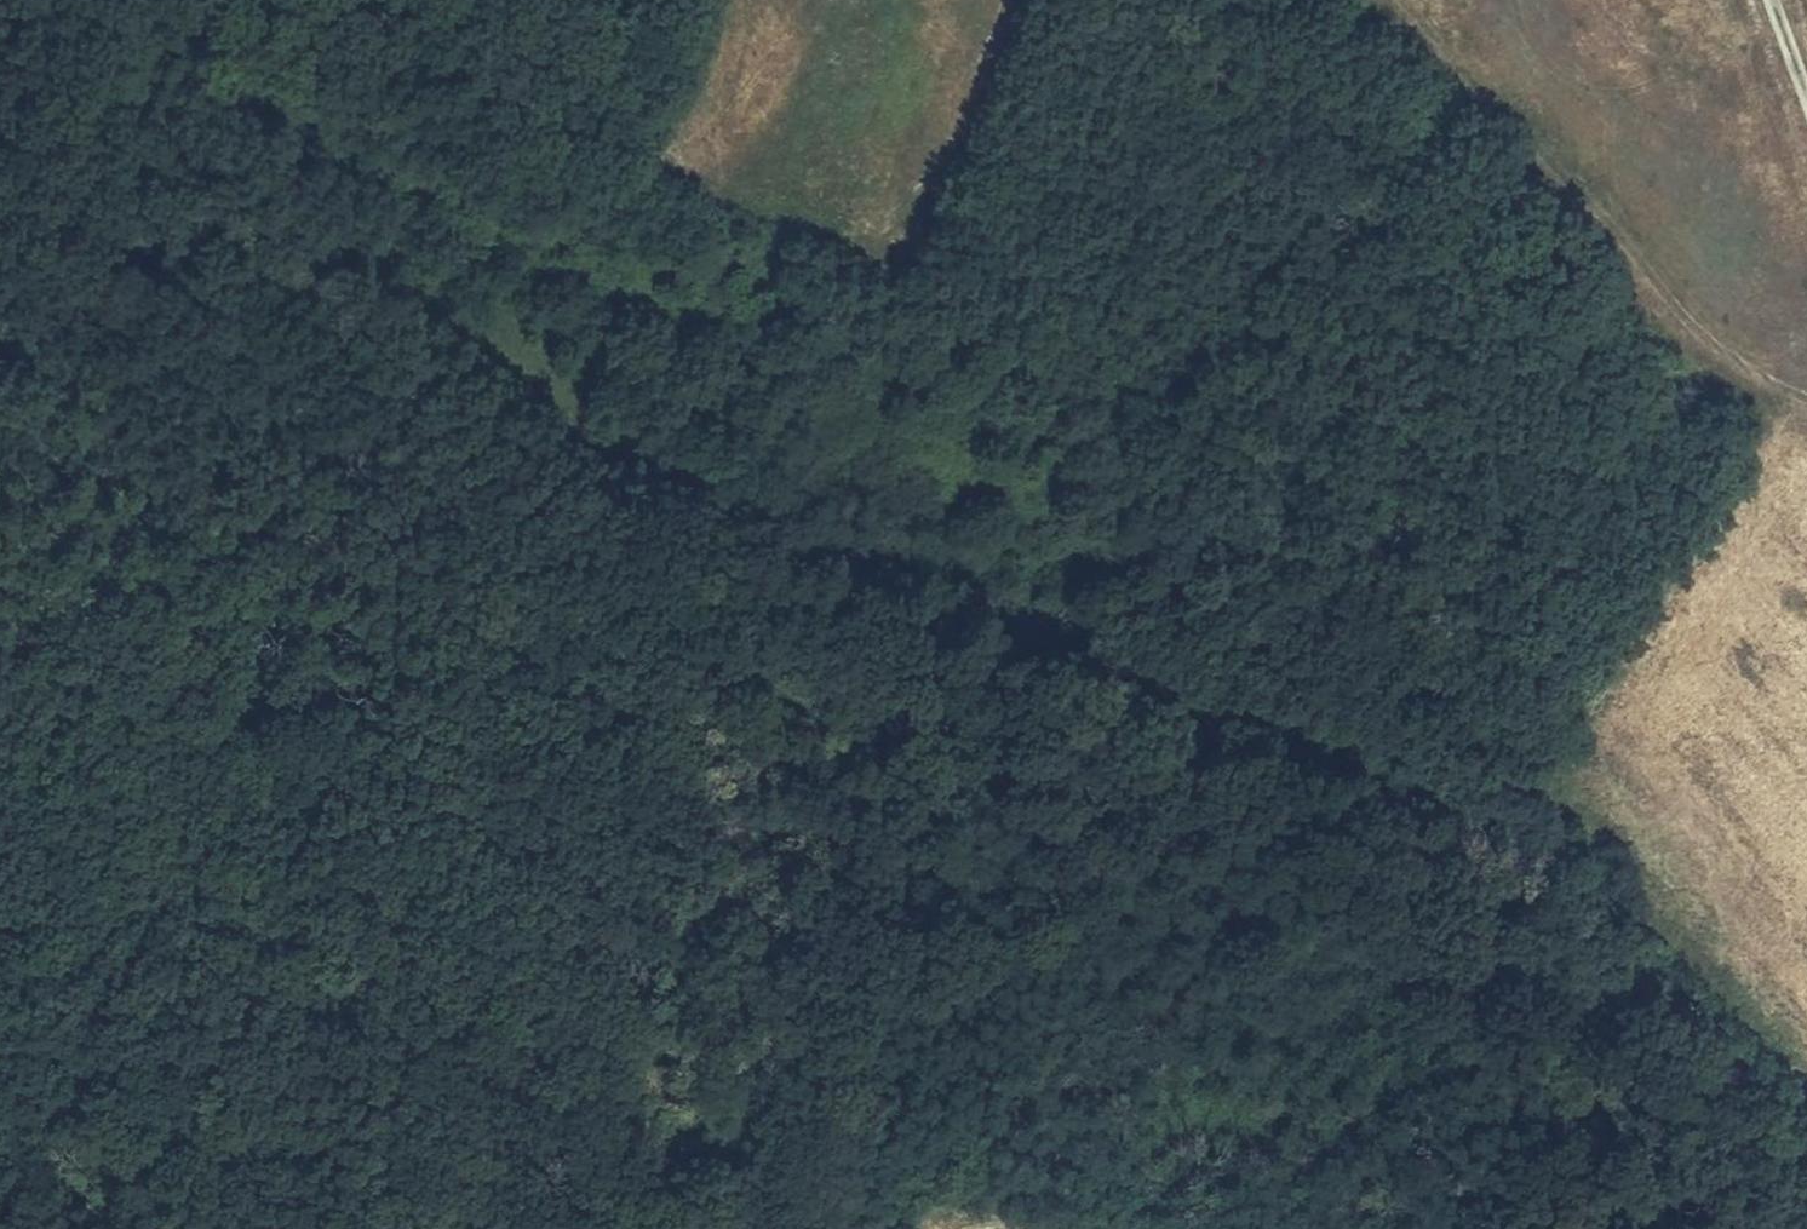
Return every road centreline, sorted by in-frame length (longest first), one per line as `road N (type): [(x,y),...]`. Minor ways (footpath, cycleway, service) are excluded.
road 1 (track): [(1806,402),(1709,355),(1653,316),(1395,0)]
road 2 (track): [(1023,0),(934,199),(890,234),(848,248)]

